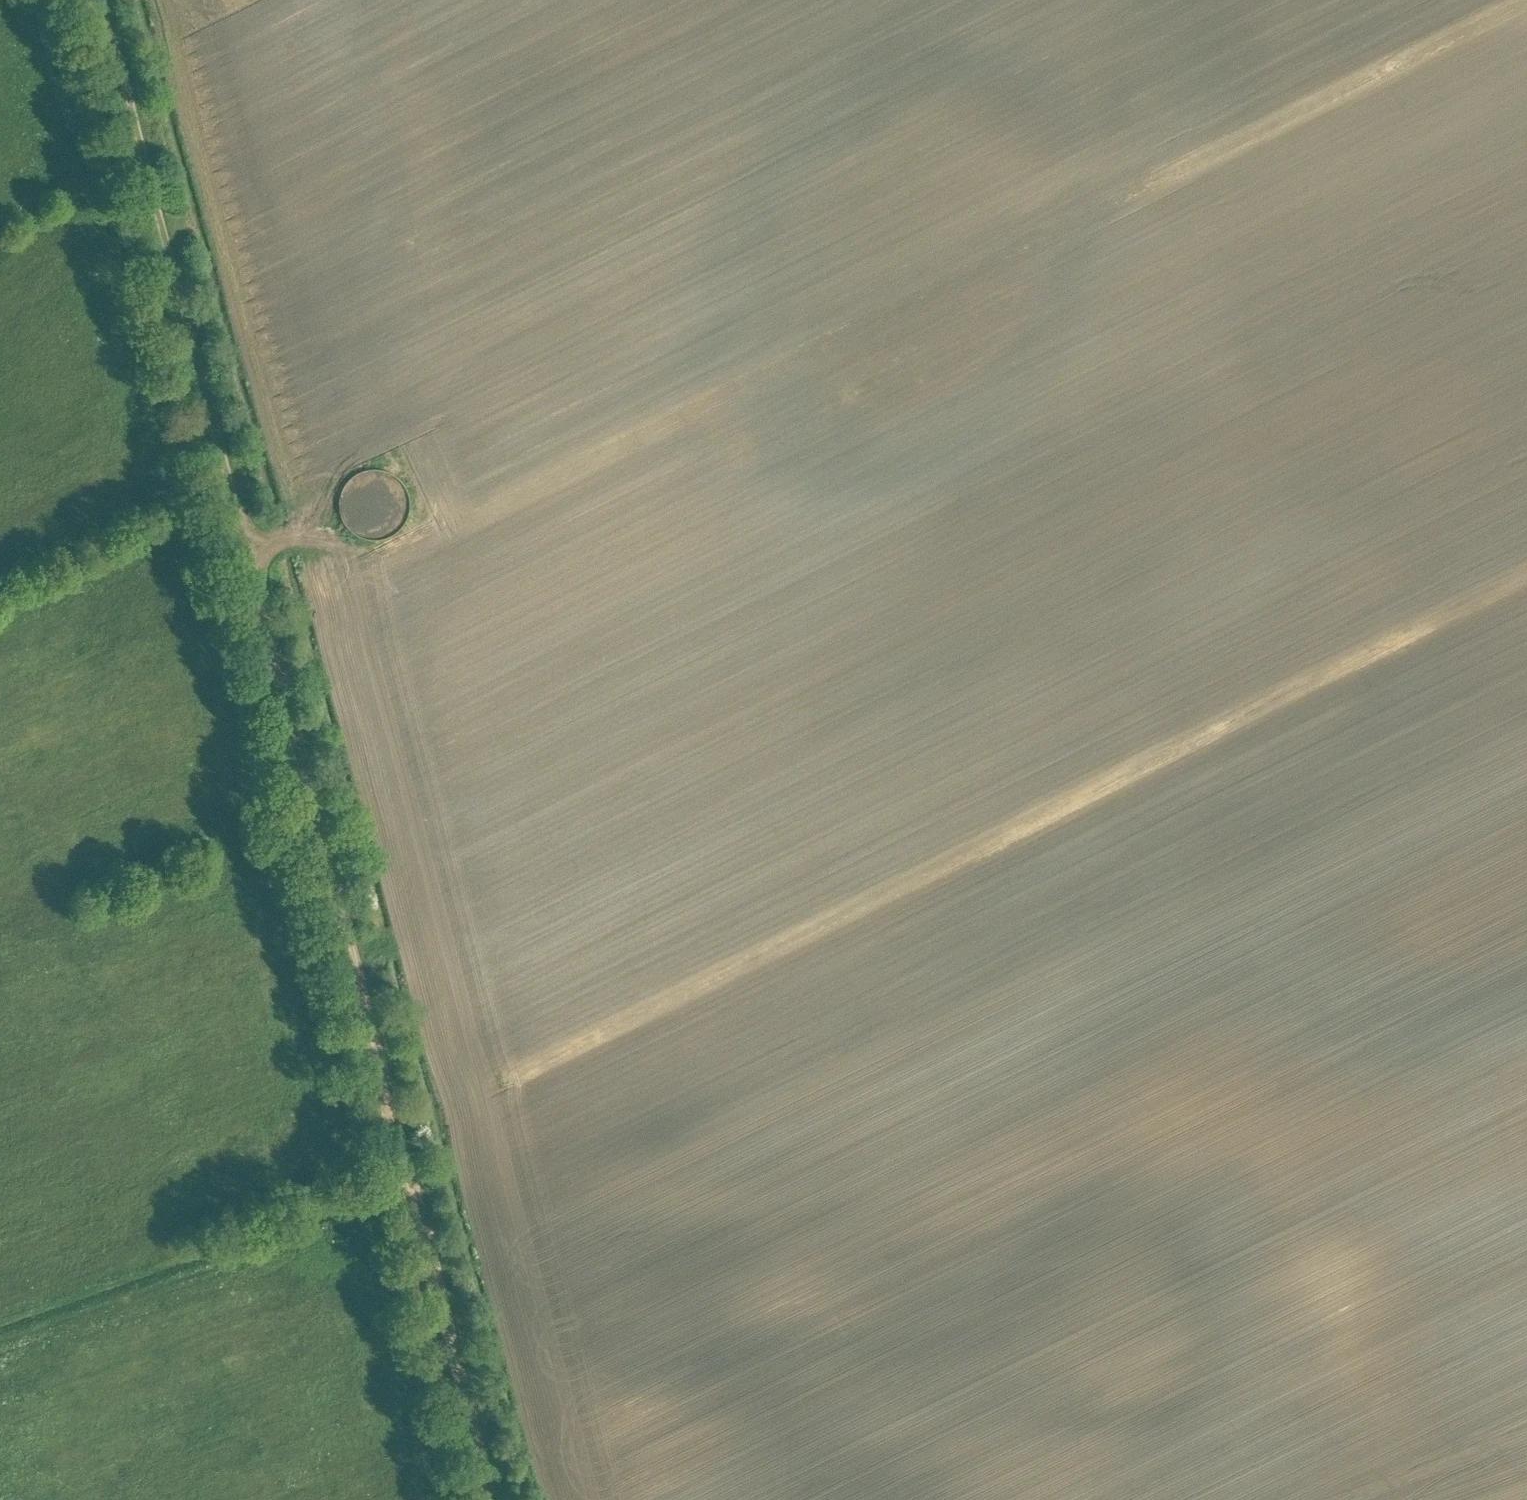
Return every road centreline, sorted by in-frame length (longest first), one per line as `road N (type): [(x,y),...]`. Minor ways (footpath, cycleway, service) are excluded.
road 1 (track): [(91,0),(117,50),(497,1499)]

